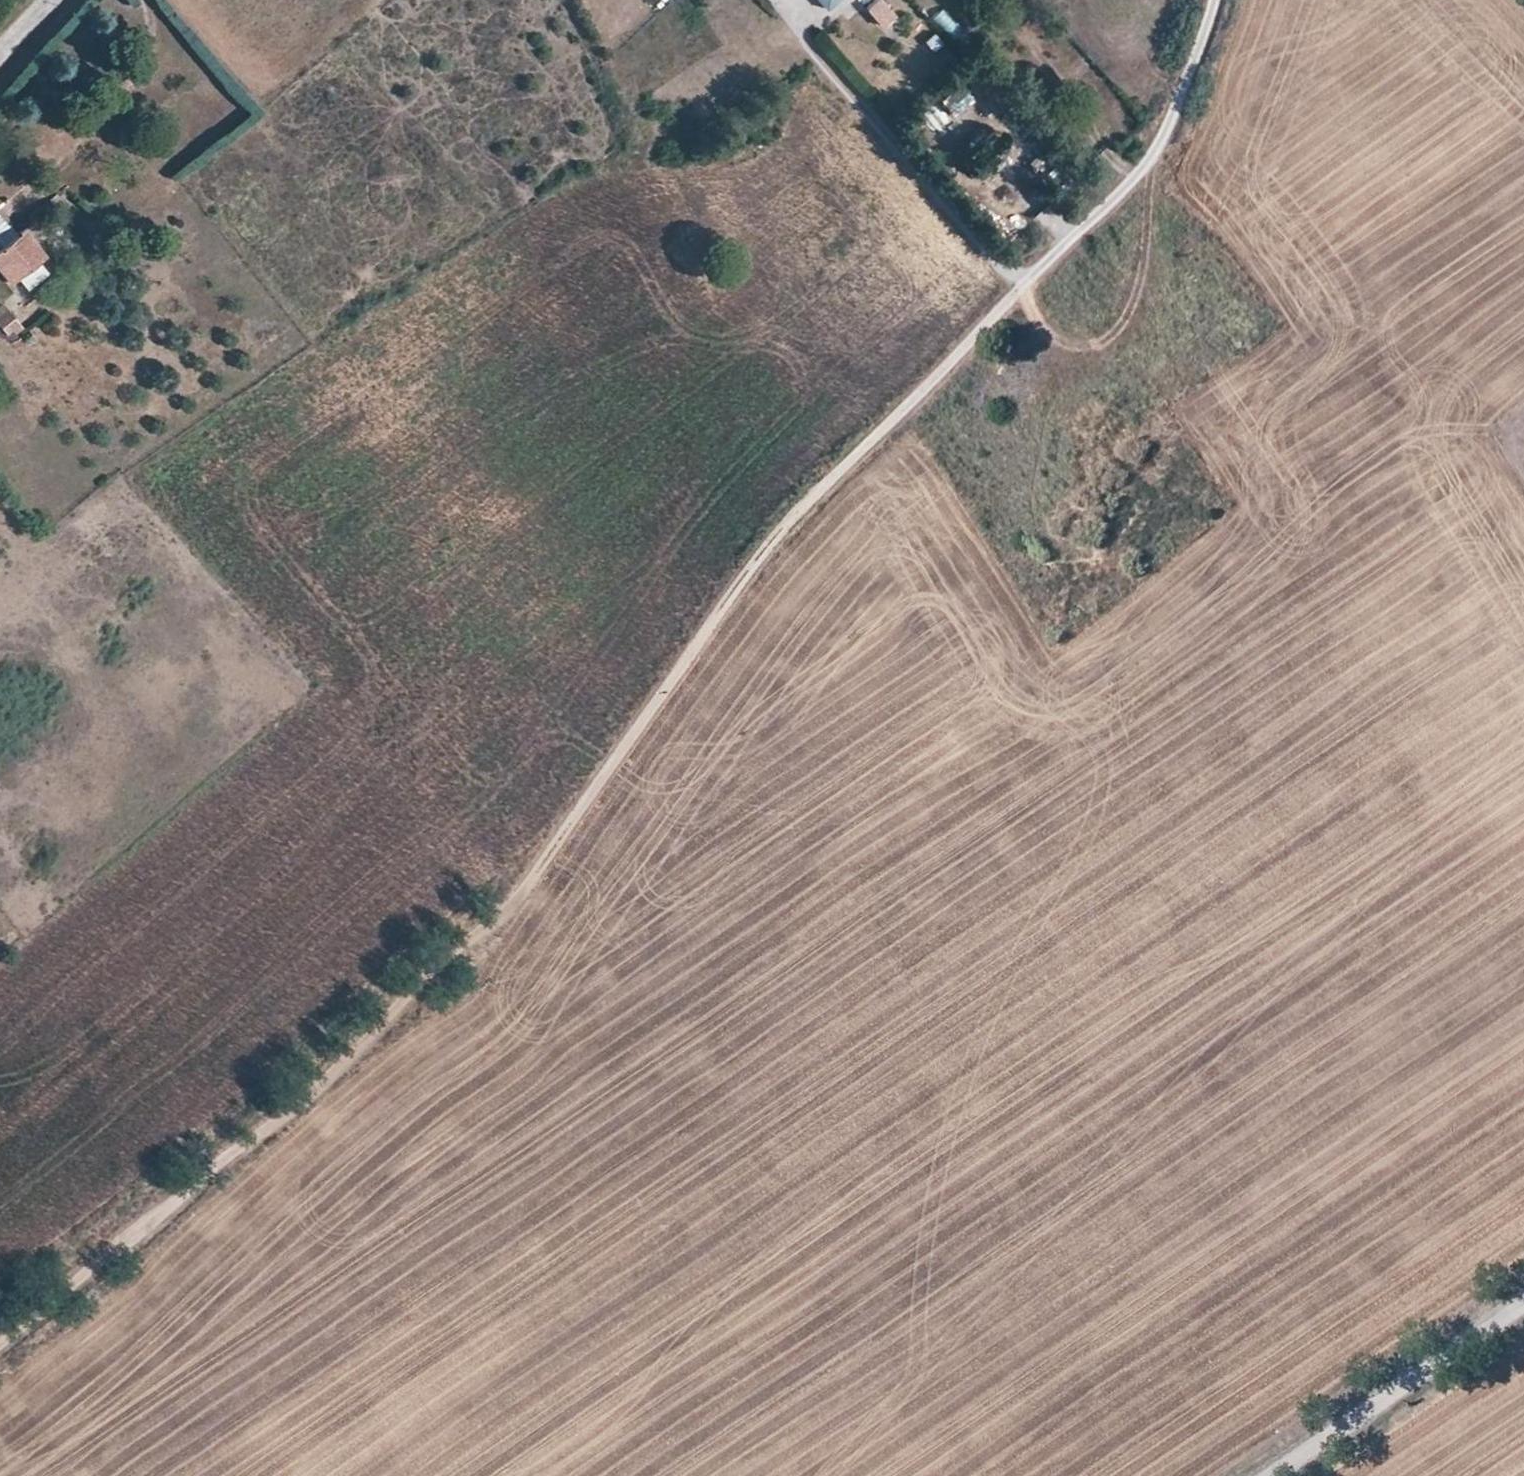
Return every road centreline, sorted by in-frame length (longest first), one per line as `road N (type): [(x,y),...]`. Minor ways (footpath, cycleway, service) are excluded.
road 1 (track): [(0,1341),(338,1063),(524,888),(750,567),(1152,160),(1217,0)]
road 2 (unclassified): [(1523,1293),(1255,1475)]

